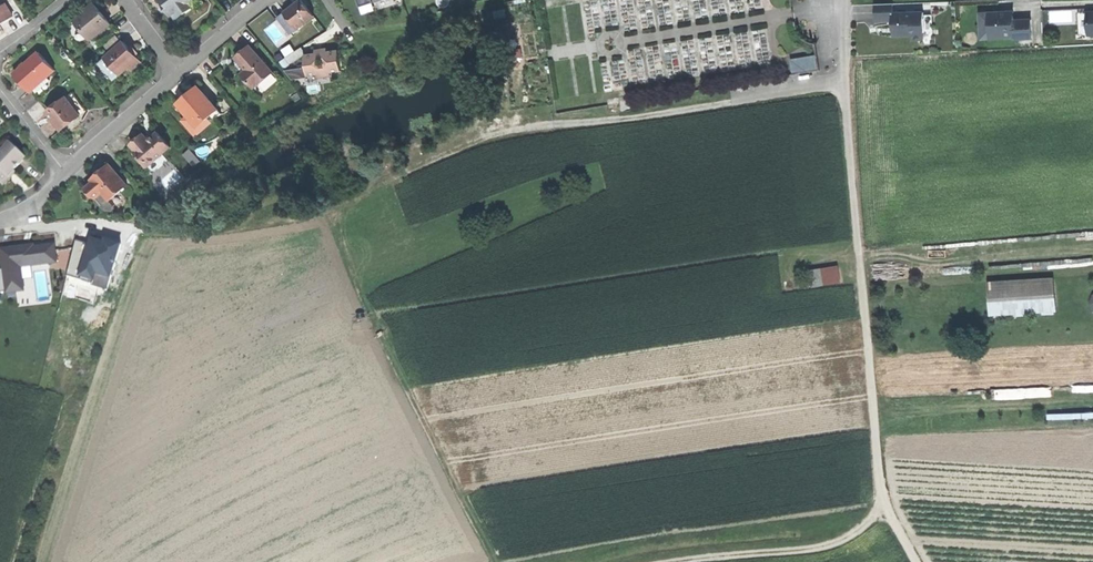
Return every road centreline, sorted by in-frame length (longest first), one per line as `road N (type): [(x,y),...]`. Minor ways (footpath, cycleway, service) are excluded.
road 1 (unclassified): [(843,88),(885,509),(912,561)]
road 2 (track): [(885,509),(842,543),(699,561)]
road 3 (residential): [(62,178),(176,75)]

